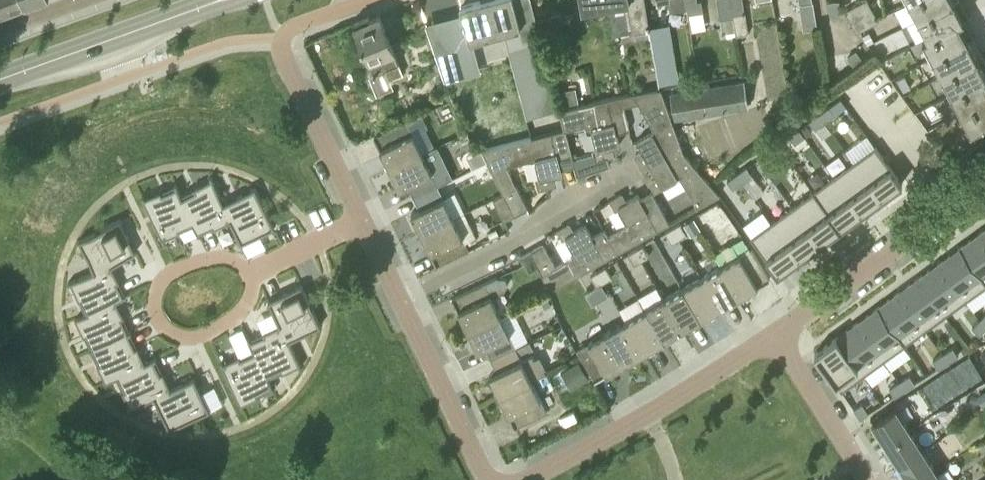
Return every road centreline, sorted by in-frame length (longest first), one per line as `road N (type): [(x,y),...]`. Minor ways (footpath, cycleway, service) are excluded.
road 1 (residential): [(365,221),(282,45),(292,27),(368,0)]
road 2 (residential): [(524,479),(777,332)]
road 3 (residential): [(251,272),(223,259),(182,266),(158,286),(155,315),(176,335),(204,335),(243,309),(253,281)]
road 4 (residential): [(630,170),(402,297)]
road 5 (residential): [(777,332),(984,185)]
road 6 (tertiary): [(0,77),(217,0)]
road 7 (residential): [(489,479),(402,297)]
road 8 (residential): [(869,479),(777,332)]
road 9 (residential): [(365,221),(251,272)]

